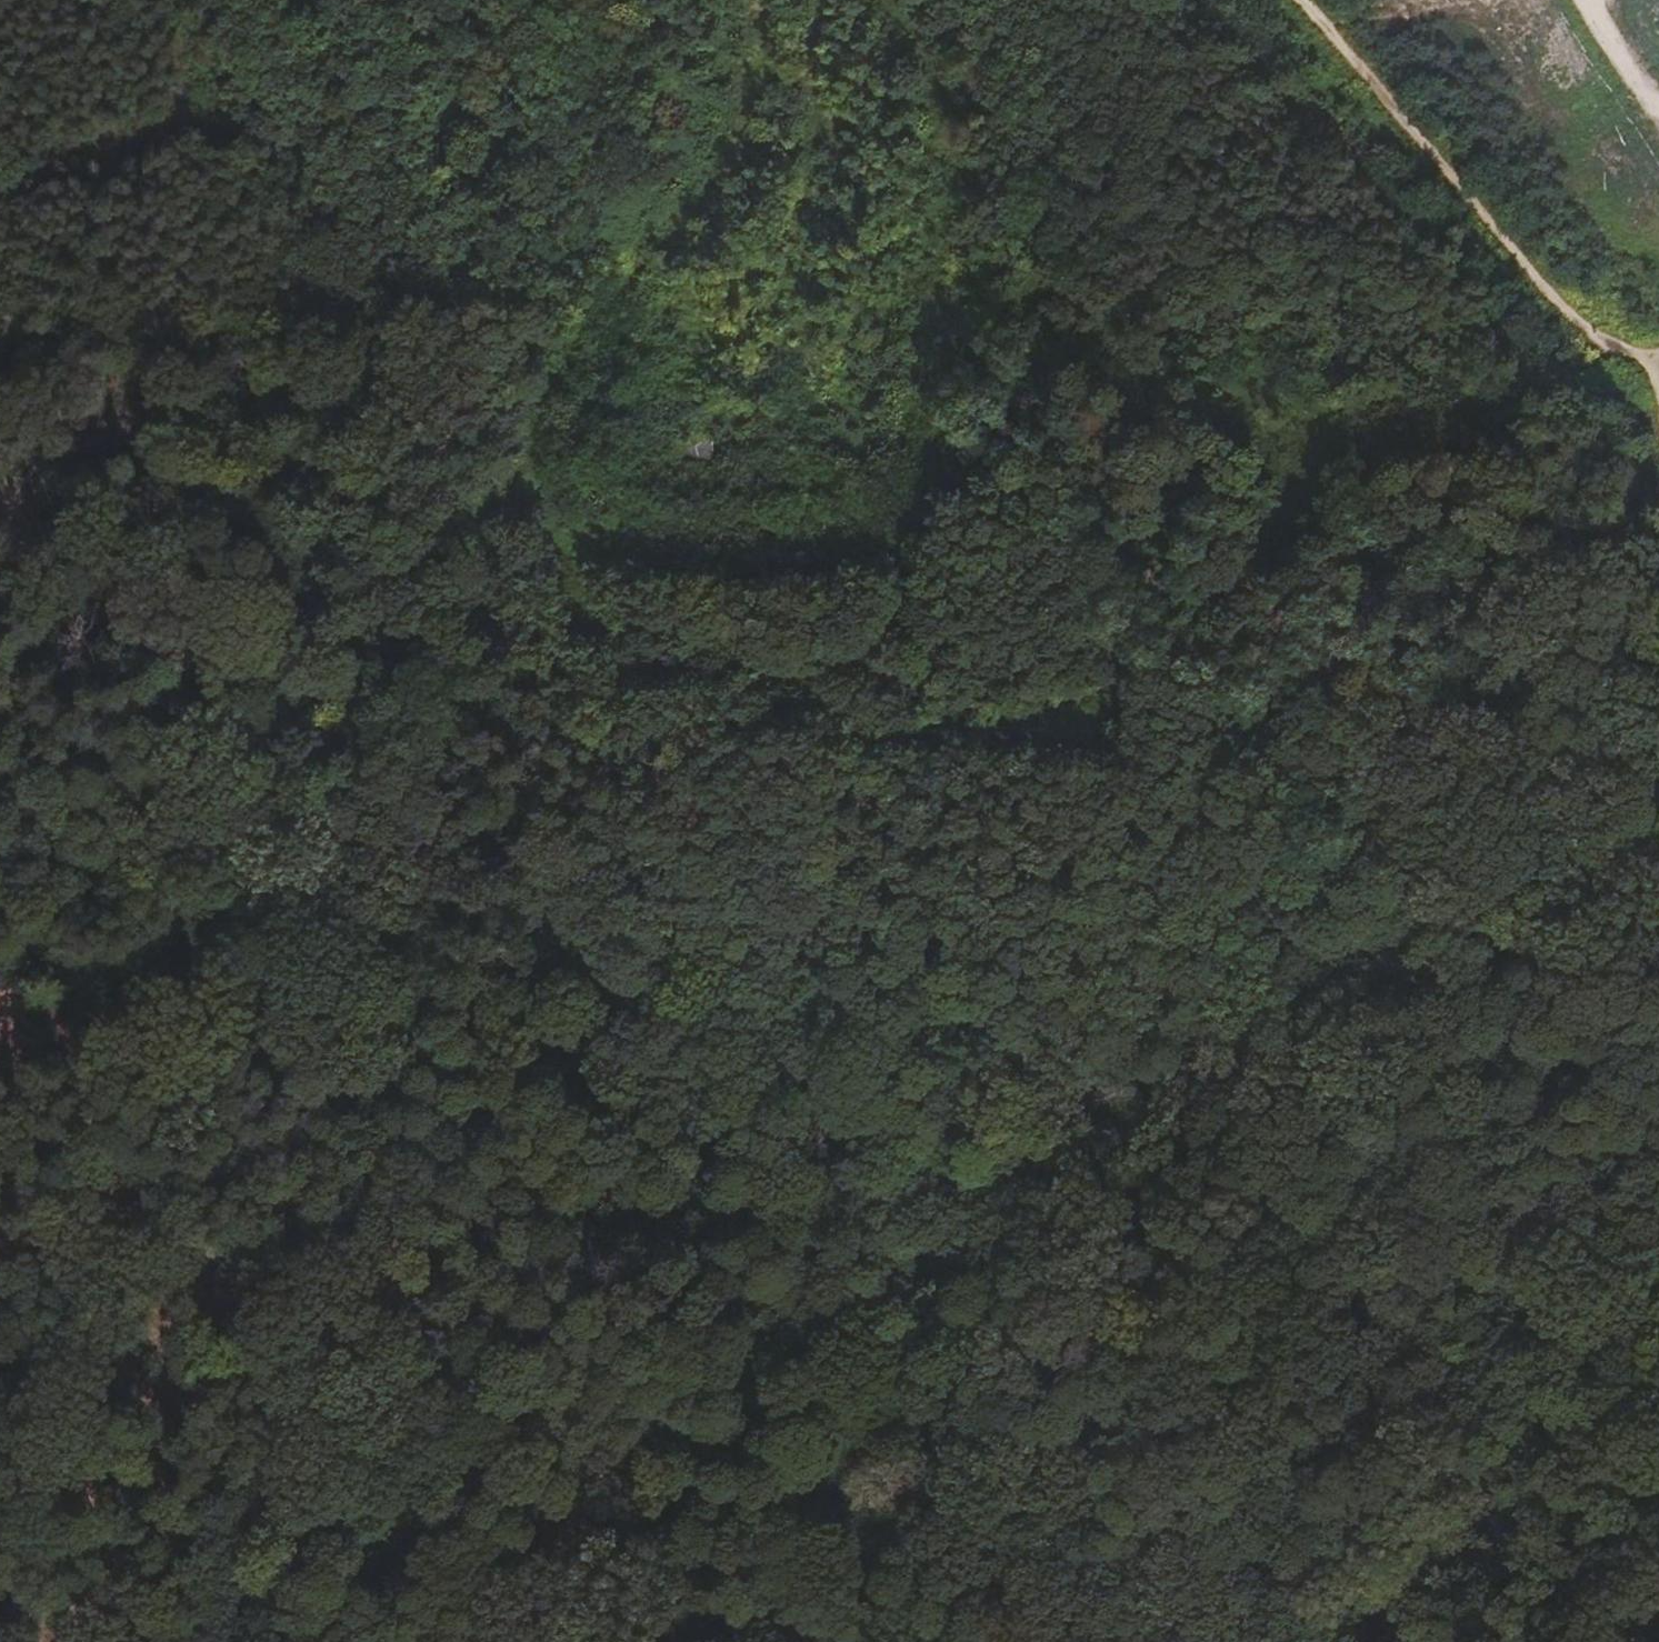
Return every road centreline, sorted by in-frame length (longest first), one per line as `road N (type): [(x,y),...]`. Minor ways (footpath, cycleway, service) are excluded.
road 1 (track): [(1303,0),(1562,306),(1600,338),(1653,362),(1658,381)]
road 2 (track): [(1387,1641),(1466,1517),(1531,1439),(1658,1358)]

